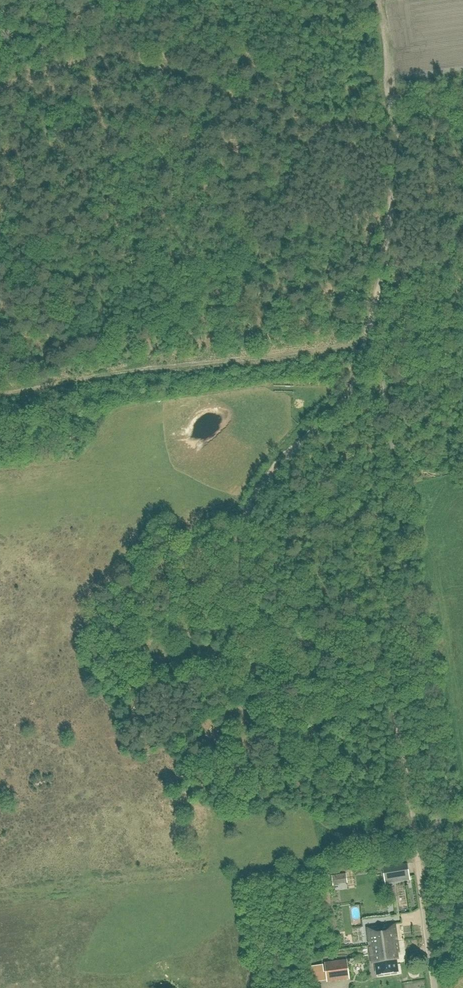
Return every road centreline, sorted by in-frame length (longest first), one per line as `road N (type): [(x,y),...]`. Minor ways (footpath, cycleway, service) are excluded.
road 1 (track): [(384,243),(352,394),(279,462),(240,533),(238,572),(249,601),(295,634)]
road 2 (track): [(295,634),(342,656),(388,703),(415,835)]
road 3 (unclassified): [(434,987),(415,835)]
road 4 (track): [(379,0),(394,122)]
road 5 (track): [(394,122),(384,243)]

